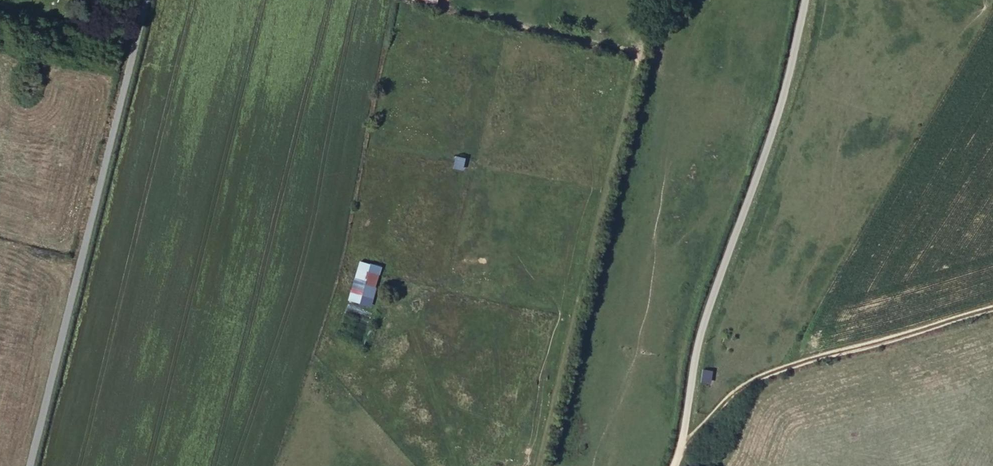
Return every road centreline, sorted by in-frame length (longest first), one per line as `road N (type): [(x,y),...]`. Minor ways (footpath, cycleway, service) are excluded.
road 1 (unclassified): [(673,465),(697,334),(772,123),(803,0)]
road 2 (track): [(540,465),(639,59)]
road 3 (track): [(681,448),(758,375),(992,306)]

